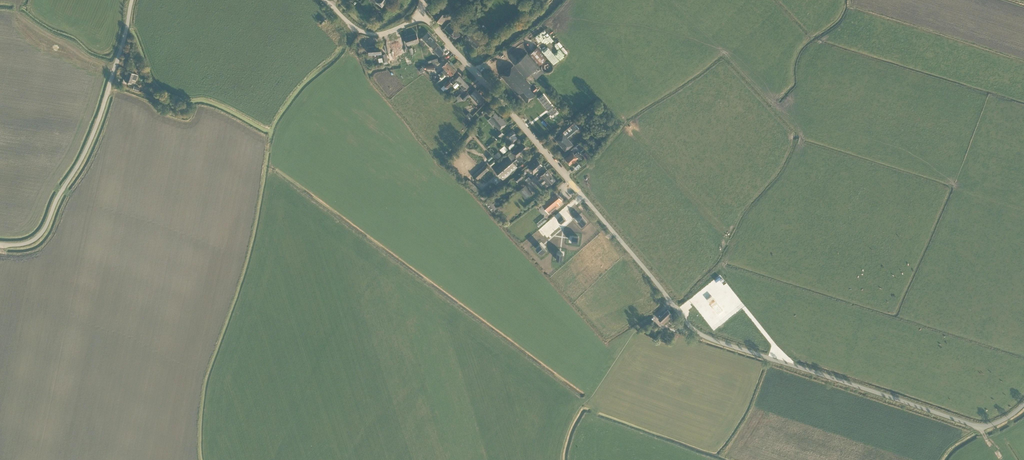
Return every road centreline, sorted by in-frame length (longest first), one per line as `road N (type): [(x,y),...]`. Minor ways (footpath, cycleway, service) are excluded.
road 1 (tertiary): [(1023,404),(976,425),(697,332),(424,15)]
road 2 (tertiary): [(0,244),(27,242),(46,225),(90,139),(131,0)]

